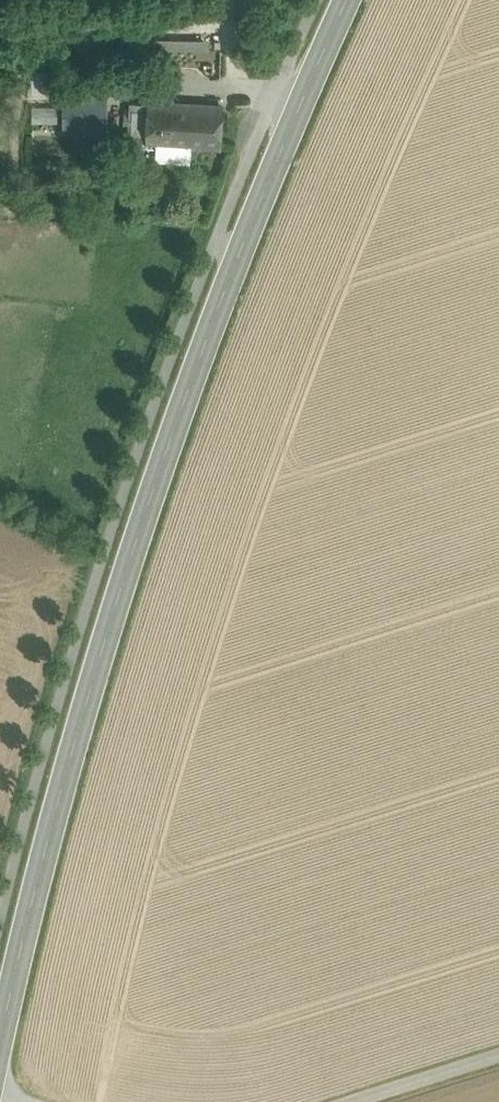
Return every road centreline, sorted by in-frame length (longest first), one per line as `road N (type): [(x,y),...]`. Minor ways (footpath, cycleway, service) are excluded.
road 1 (secondary): [(4,1101),(69,808),(169,479),(359,0)]
road 2 (track): [(348,1101),(498,1054)]

